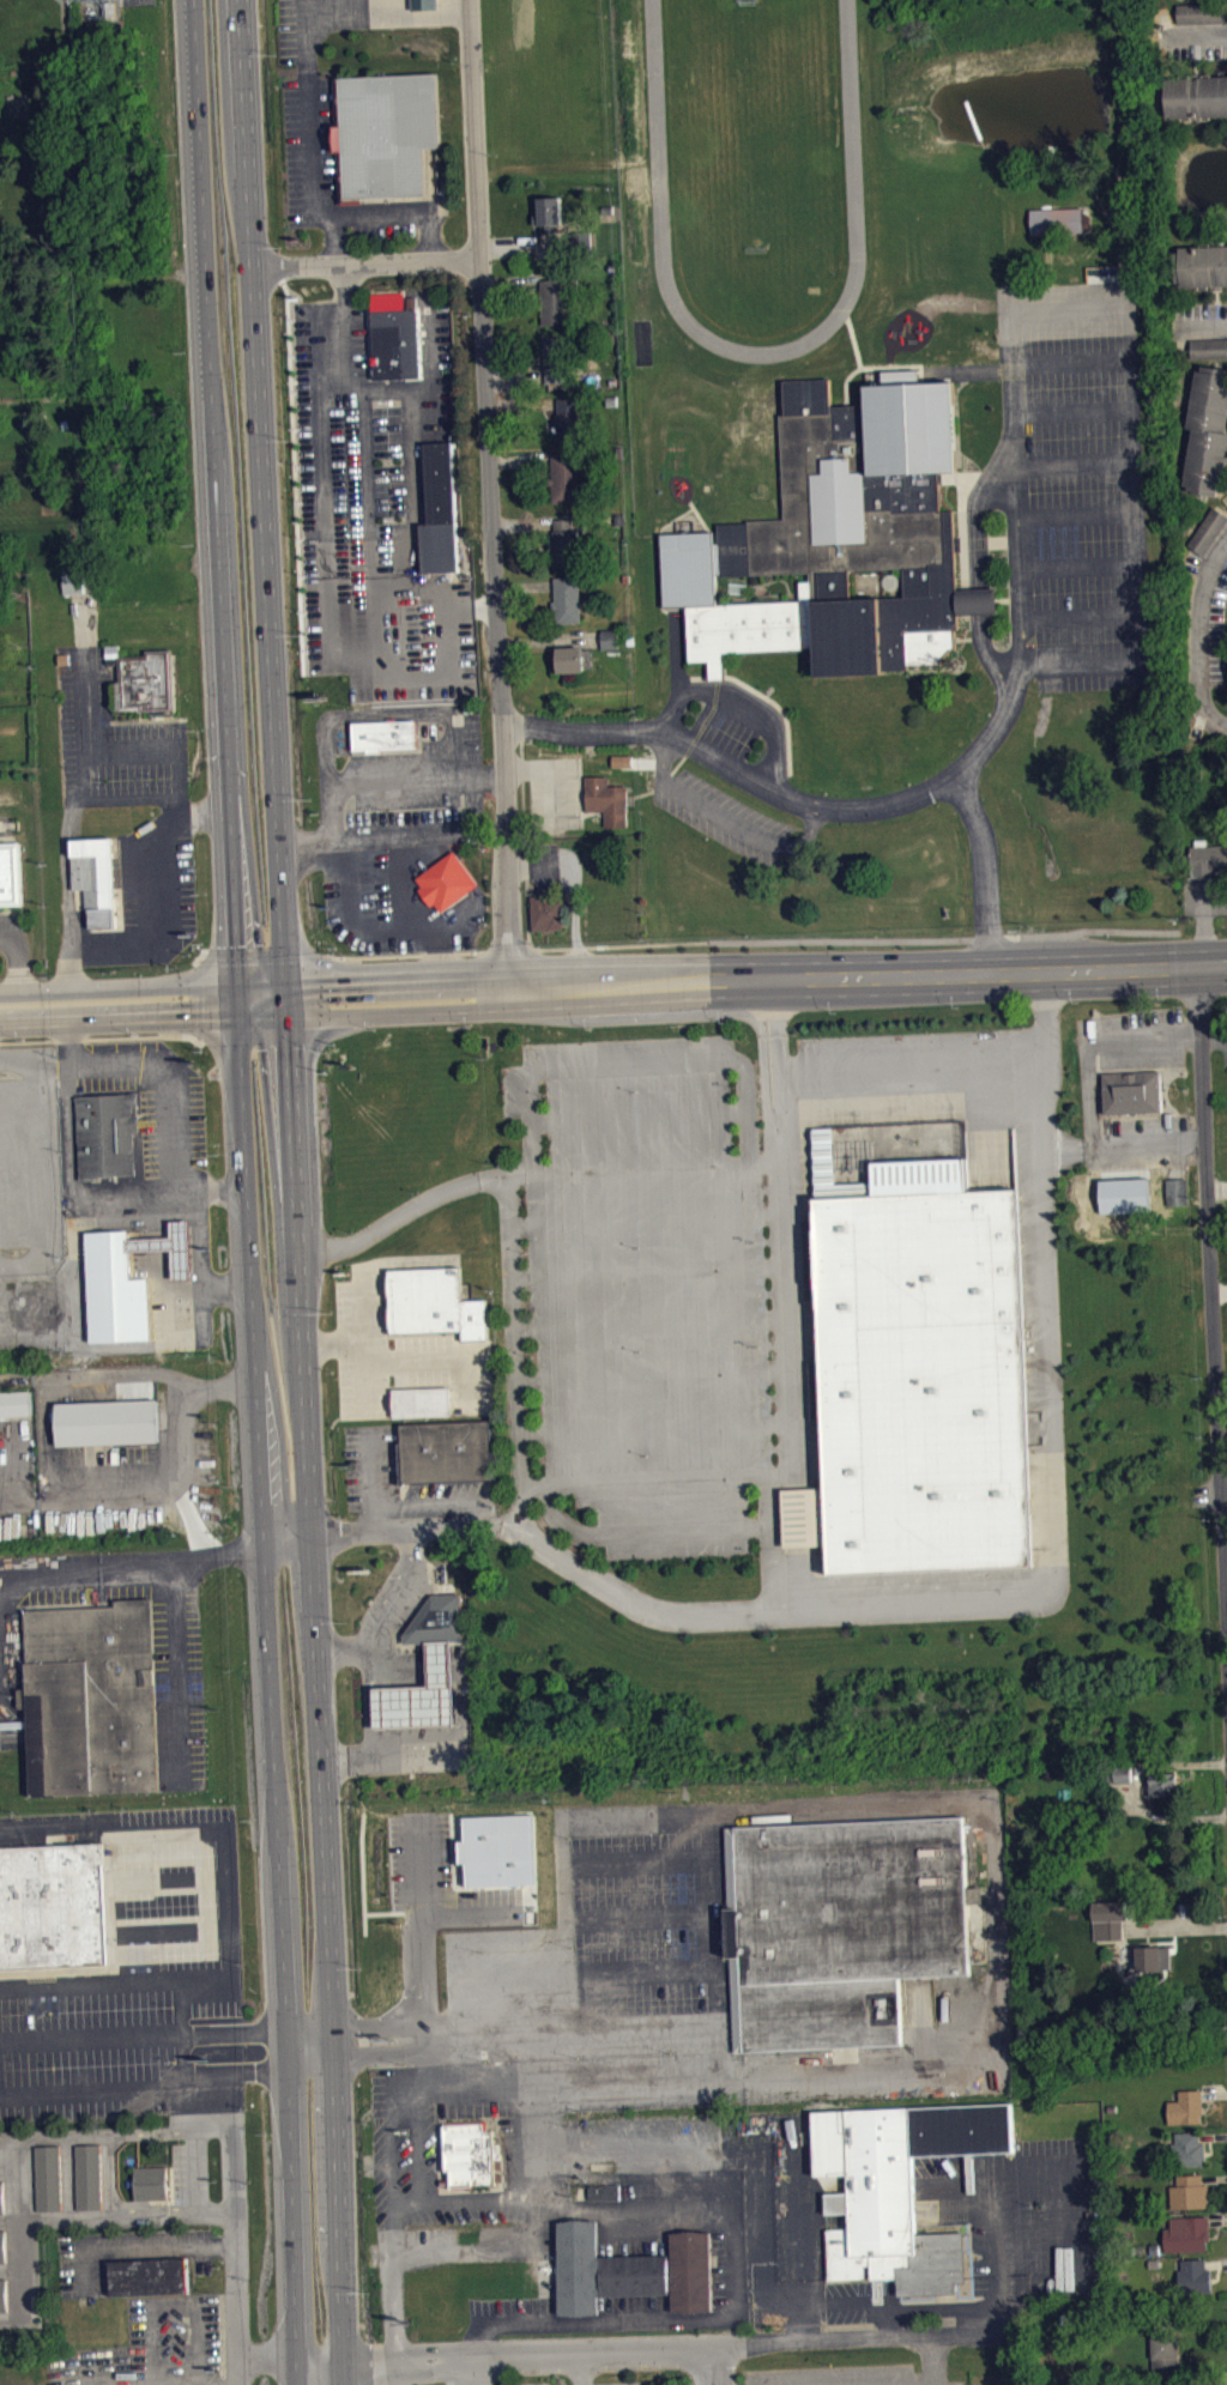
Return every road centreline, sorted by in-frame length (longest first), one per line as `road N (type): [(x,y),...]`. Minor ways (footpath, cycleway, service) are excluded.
road 1 (primary): [(192,0),(220,525),(232,997),(265,1467),(298,2384)]
road 2 (primary): [(349,2384),(349,2240),(276,825)]
road 3 (residential): [(514,987),(467,0)]
road 4 (primary): [(276,825),(240,0)]
road 5 (secondary): [(514,987),(1226,964)]
road 6 (residential): [(1226,1625),(1197,965)]
road 7 (secondary): [(0,1026),(475,1006),(514,987)]
road 8 (secondary): [(514,987),(469,971),(0,992)]
road 9 (residential): [(314,1539),(518,1530),(542,1554),(655,1620),(793,1615)]
road 10 (residential): [(1226,545),(1199,618),(1207,716),(1226,730)]

